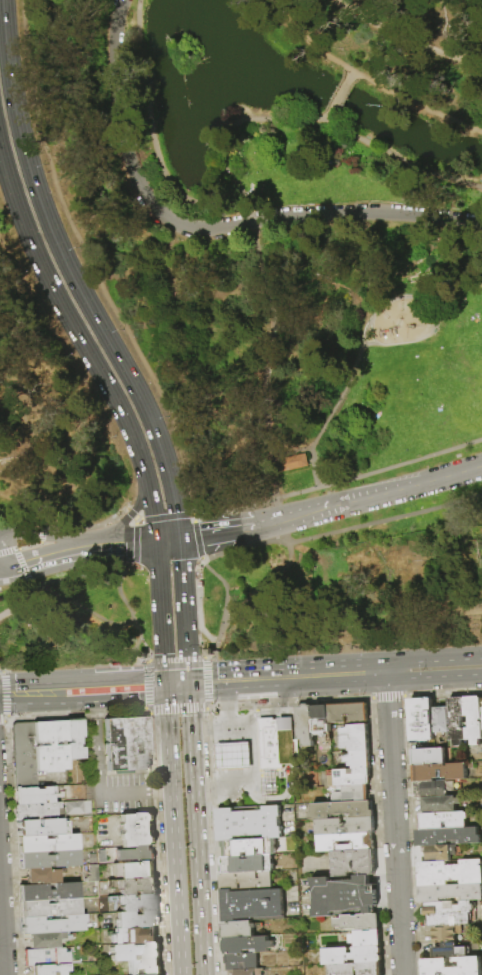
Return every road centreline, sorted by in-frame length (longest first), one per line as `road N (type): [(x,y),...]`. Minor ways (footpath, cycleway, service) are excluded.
road 1 (trunk): [(170,479),(147,412),(37,194),(14,104),(3,0)]
road 2 (residential): [(386,672),(403,974)]
road 3 (trunk): [(204,974),(188,683)]
road 4 (trunk): [(165,684),(181,974)]
road 5 (trunk): [(0,151),(42,270),(102,377)]
road 6 (tertiary): [(254,527),(423,484)]

